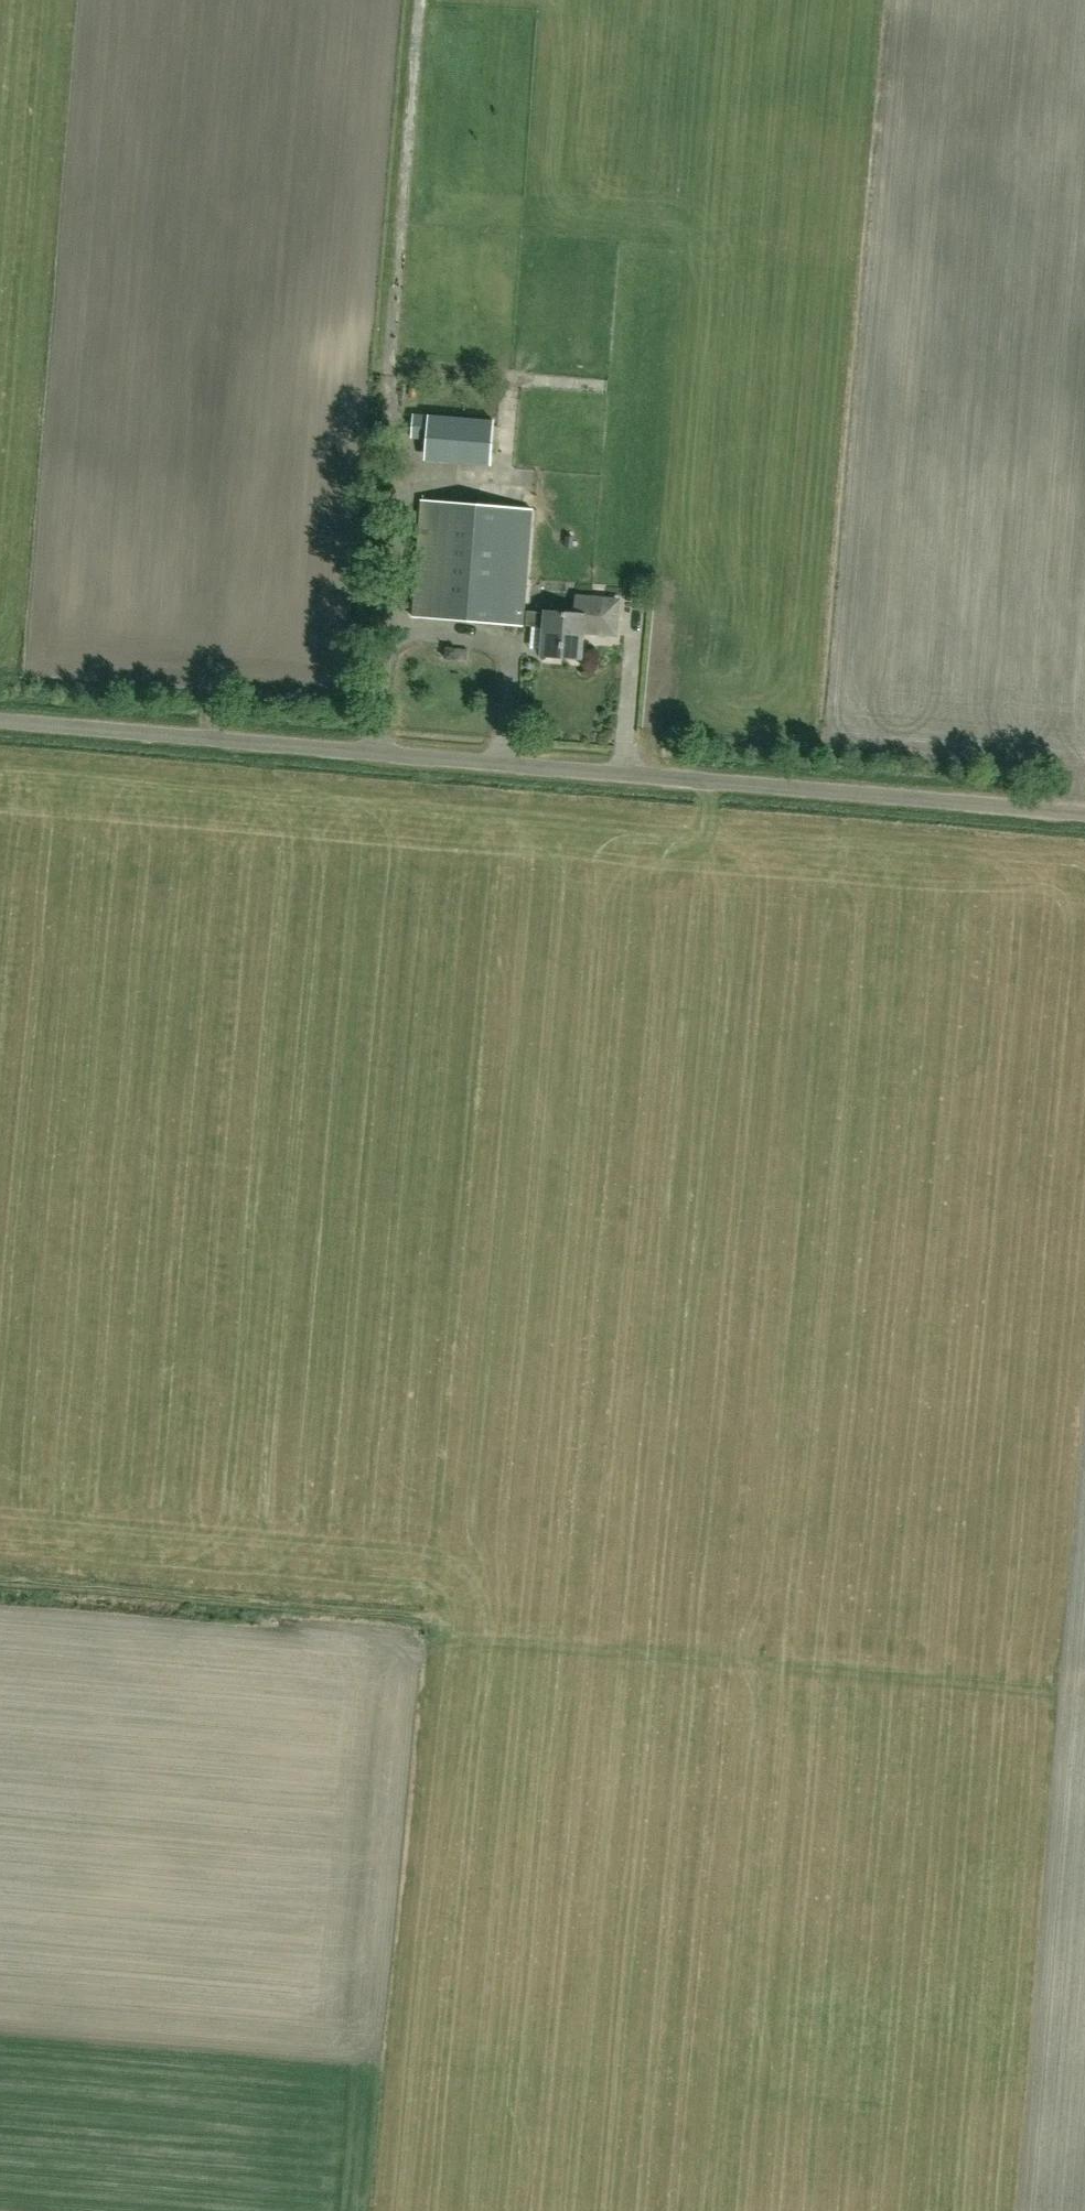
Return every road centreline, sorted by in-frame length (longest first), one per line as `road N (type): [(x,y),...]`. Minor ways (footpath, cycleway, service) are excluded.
road 1 (unclassified): [(1084,811),(0,720)]

